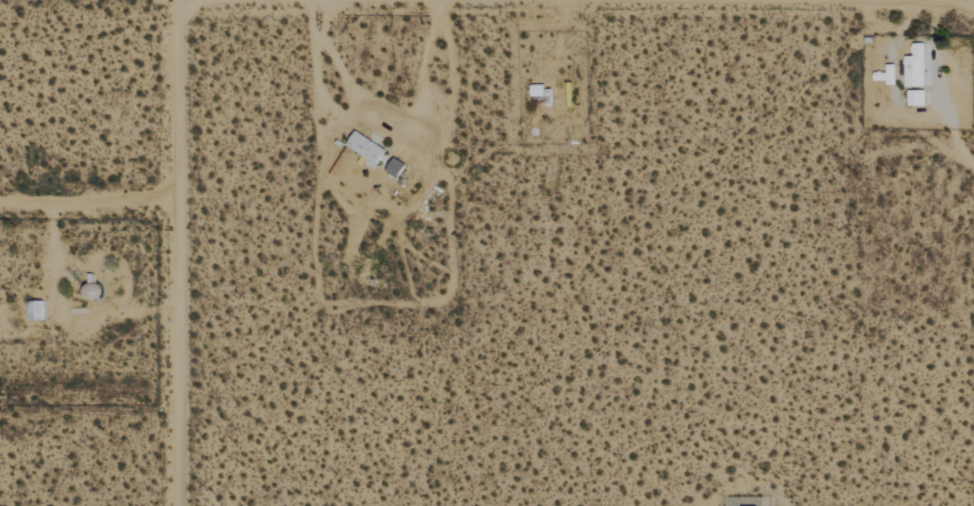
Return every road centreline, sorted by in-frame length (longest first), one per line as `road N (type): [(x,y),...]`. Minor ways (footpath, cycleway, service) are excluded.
road 1 (track): [(973,1),(173,0)]
road 2 (track): [(176,505),(179,209)]
road 3 (track): [(179,209),(173,0)]
road 4 (track): [(179,209),(0,207)]

